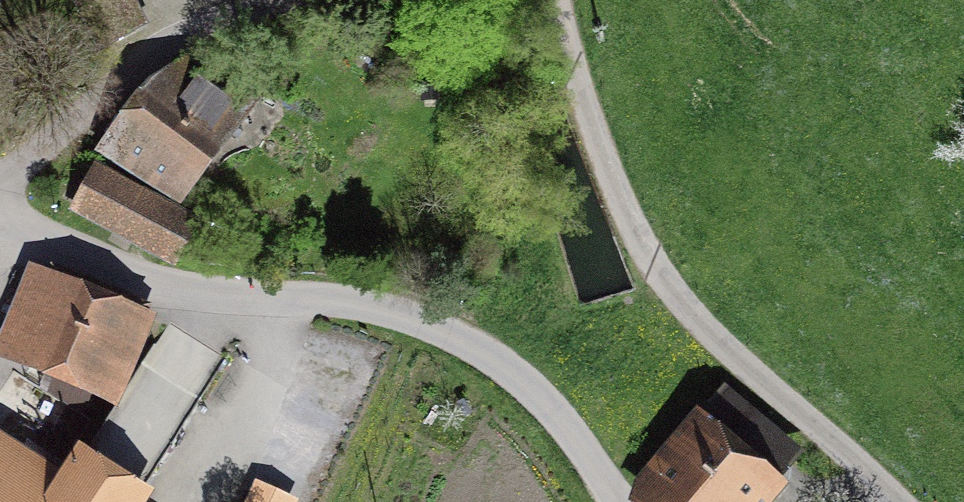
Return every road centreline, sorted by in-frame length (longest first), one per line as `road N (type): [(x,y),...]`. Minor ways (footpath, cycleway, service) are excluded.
road 1 (unclassified): [(619,501),(521,379),(439,325),(356,303),(162,284),(0,220)]
road 2 (unclassified): [(554,0),(623,205),(663,276),(723,346),(904,501)]
road 3 (unclassified): [(0,181),(162,51),(278,0)]

